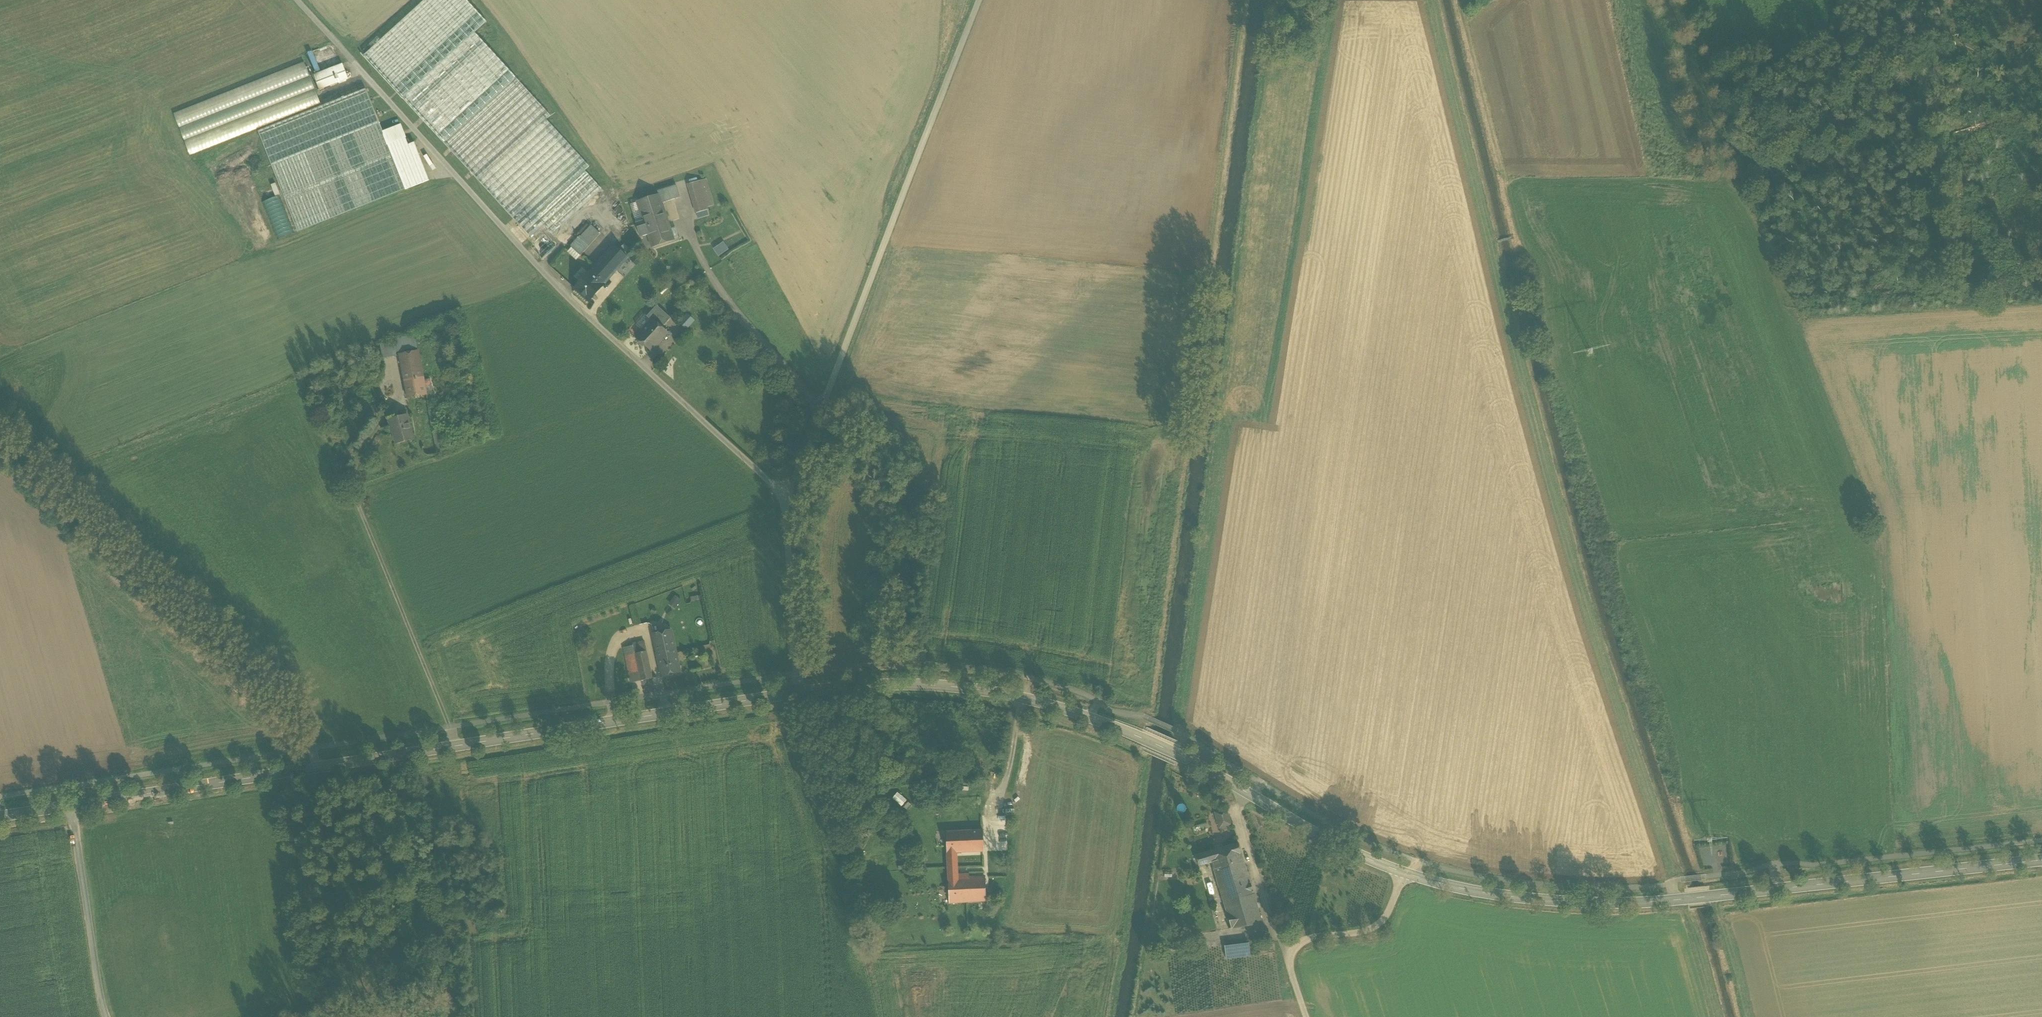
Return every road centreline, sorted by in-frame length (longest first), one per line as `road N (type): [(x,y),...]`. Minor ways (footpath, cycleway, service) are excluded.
road 1 (tertiary): [(70,806),(798,693)]
road 2 (unclassified): [(786,499),(524,253),(298,0)]
road 3 (tertiary): [(798,693),(971,689),(1093,719),(1183,756),(1350,851),(1408,874)]
road 4 (tertiary): [(1408,874),(1530,899),(1614,904),(2041,860)]
road 5 (unclassified): [(980,0),(786,499)]
road 6 (unclassified): [(1408,874),(1383,929),(1296,950),(1288,967),(1305,1016)]
road 7 (unclassified): [(70,806),(103,1016)]
road 8 (unclassified): [(786,499),(798,693)]

